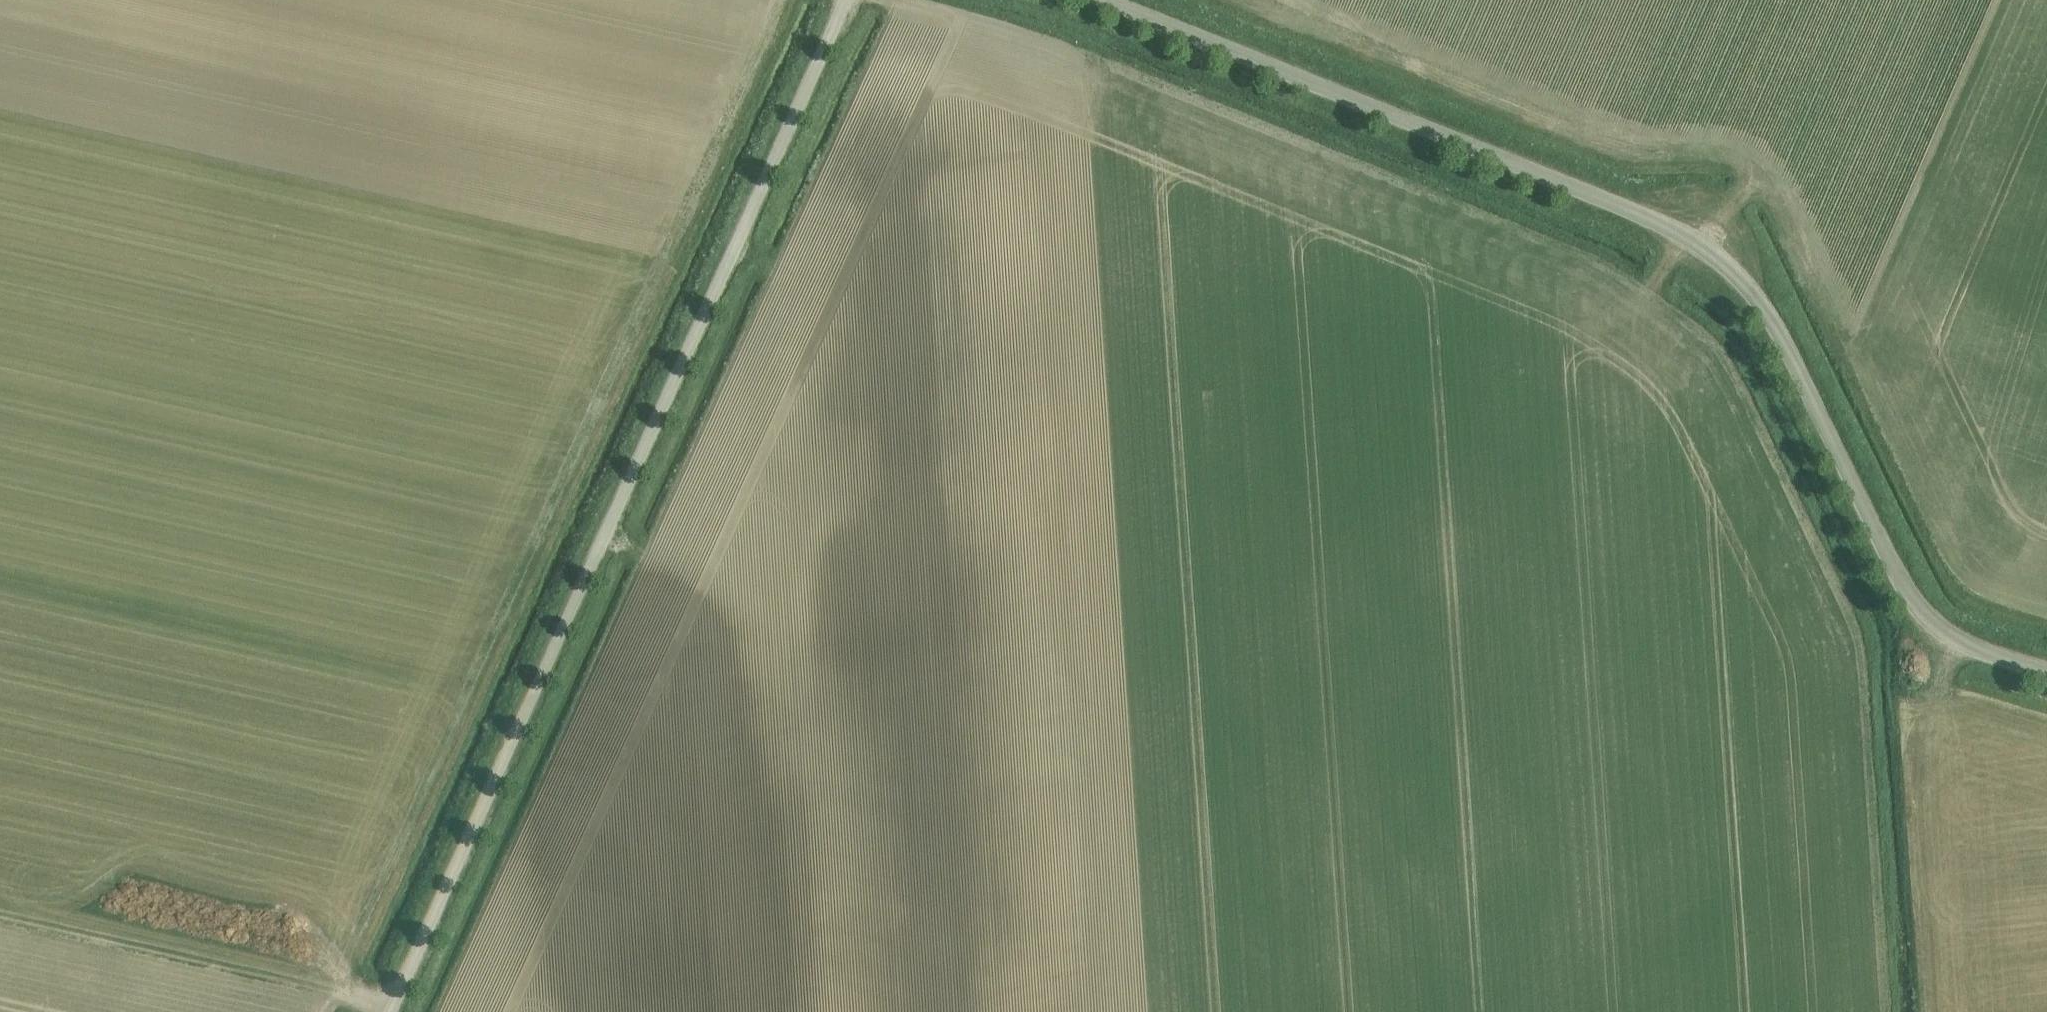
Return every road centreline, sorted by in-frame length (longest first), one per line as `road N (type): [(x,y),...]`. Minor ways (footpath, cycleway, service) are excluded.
road 1 (unclassified): [(2046,670),(1935,625),(1906,589),(1758,305),(1720,262),(1108,0)]
road 2 (unclassified): [(393,1011),(843,0)]

